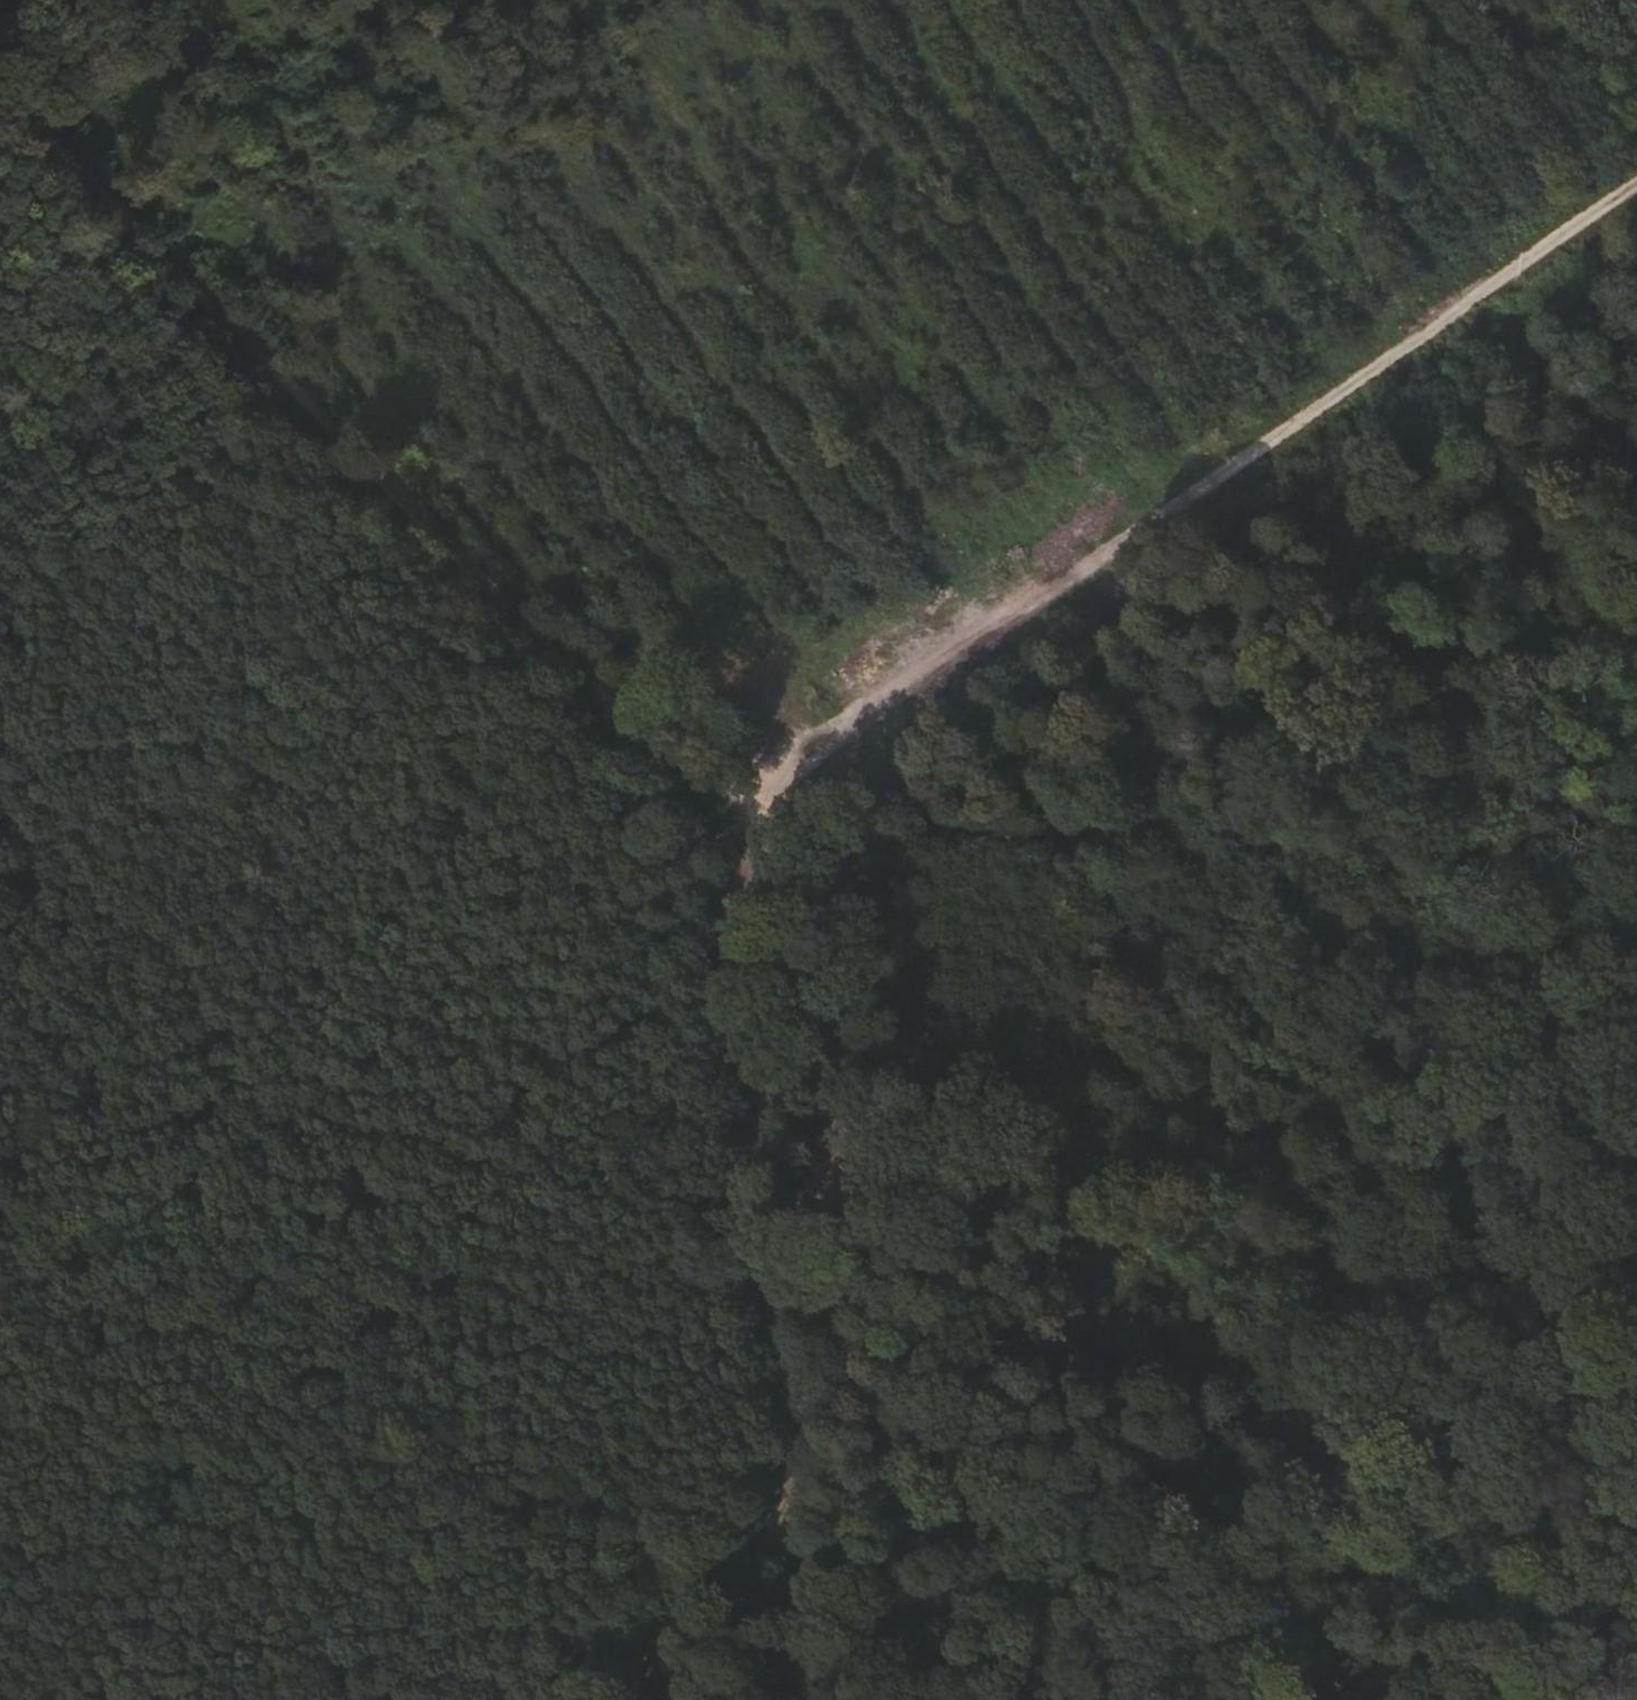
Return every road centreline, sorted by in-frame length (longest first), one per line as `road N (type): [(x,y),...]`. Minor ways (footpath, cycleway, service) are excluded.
road 1 (track): [(1636,194),(744,816)]
road 2 (track): [(732,824),(0,71)]
road 3 (track): [(625,1699),(785,1529),(769,1134),(732,824),(744,816)]
road 4 (track): [(0,1334),(732,824)]

